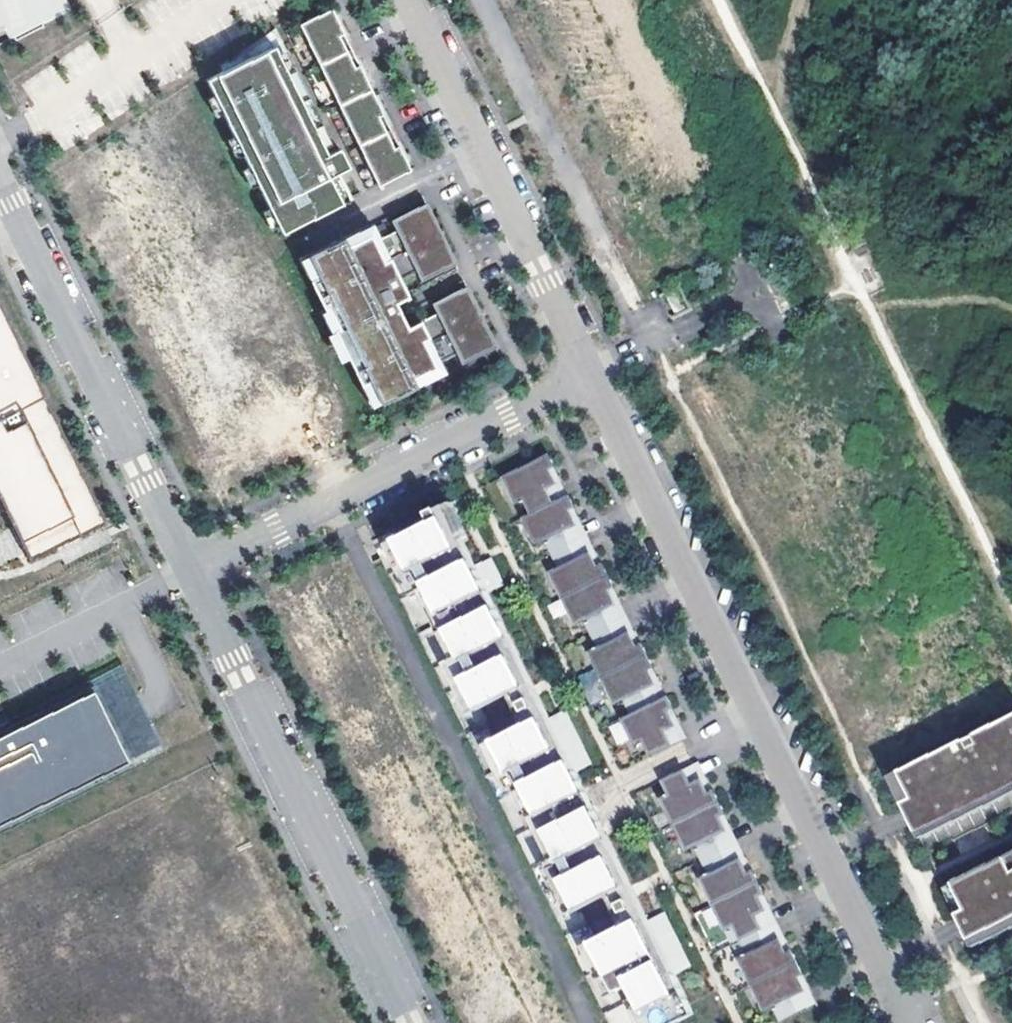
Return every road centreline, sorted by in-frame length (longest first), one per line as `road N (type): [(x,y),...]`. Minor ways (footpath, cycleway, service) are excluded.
road 1 (residential): [(589,374),(907,1022)]
road 2 (unclassified): [(411,1022),(190,568)]
road 3 (residential): [(190,568),(589,374)]
road 4 (unclassified): [(190,568),(0,188)]
road 5 (residential): [(407,0),(589,374)]

